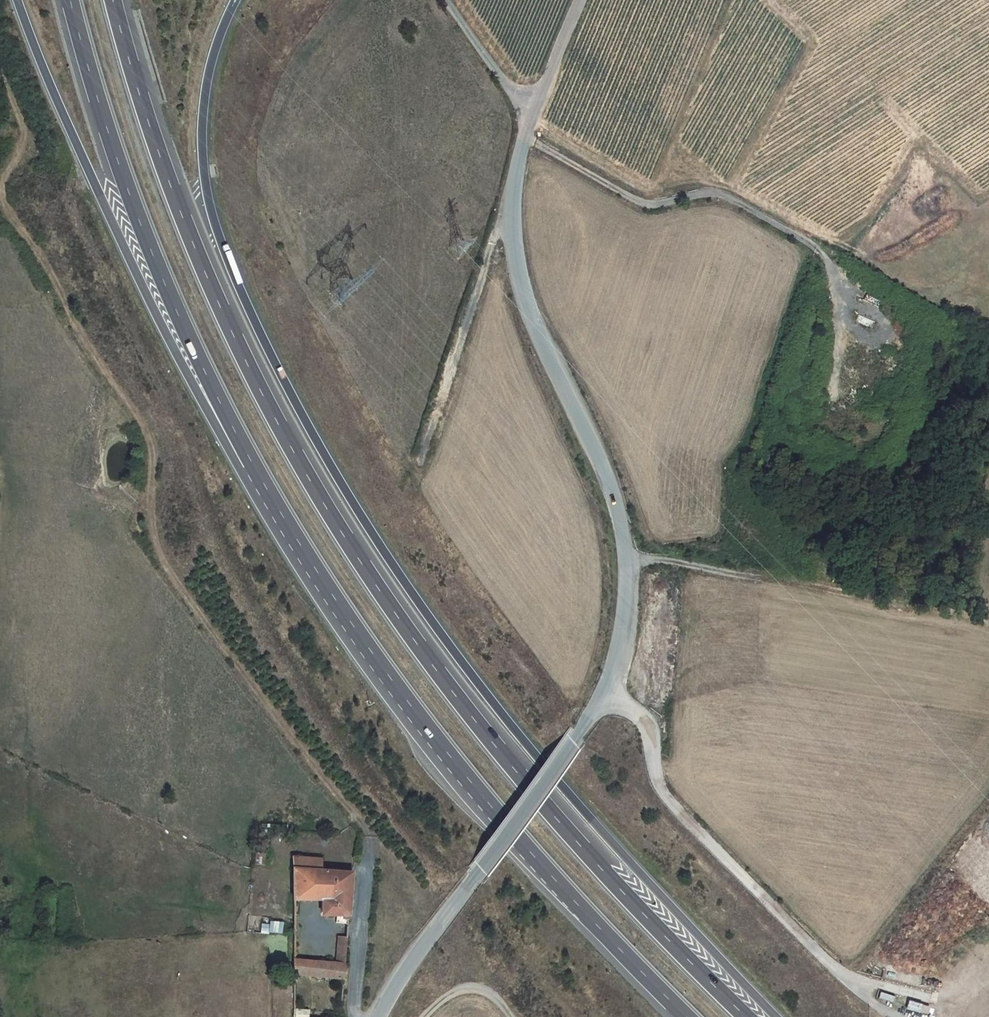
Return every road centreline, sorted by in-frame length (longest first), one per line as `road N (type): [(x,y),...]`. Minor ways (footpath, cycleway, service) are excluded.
road 1 (motorway): [(754,1016),(665,931),(474,717),(312,474),(225,315),(146,112),(118,0)]
road 2 (motorway): [(781,1016),(503,714),(411,587),(251,308),(211,204),(203,148),(207,91),(237,0)]
road 3 (unclassified): [(535,109),(513,191),(515,256),(530,321),(593,441),(615,504),(625,620),(604,696),(378,1016)]
road 4 (motorway): [(253,467),(440,757),(674,1016)]
road 5 (motorway): [(16,0),(154,306),(232,449),(253,467)]
road 6 (motorway): [(68,0),(110,143),(253,467)]
road 7 (track): [(626,563),(667,559),(969,616)]
road 8 (unclassified): [(370,847),(354,1016)]
road 9 (residential): [(535,109),(452,0)]

